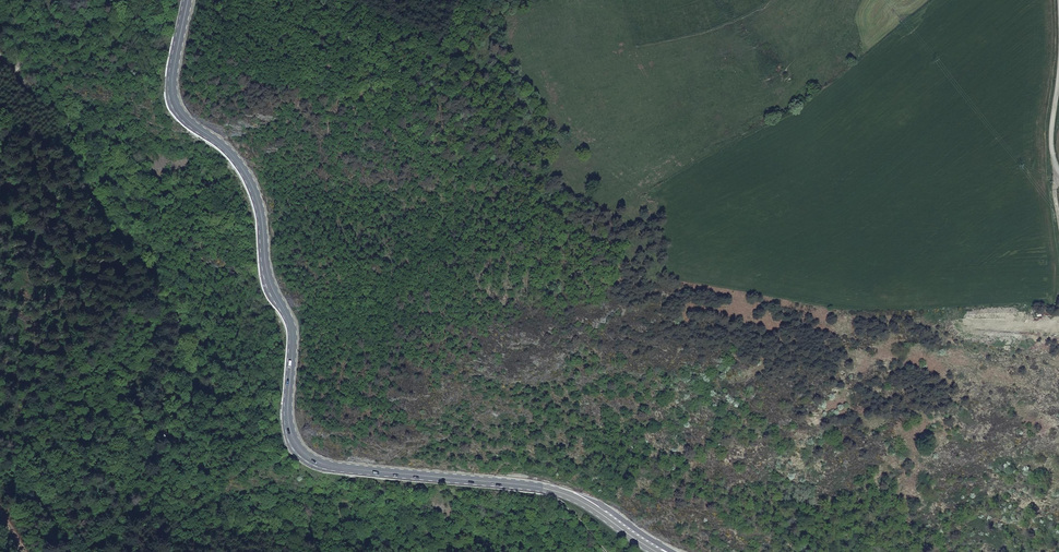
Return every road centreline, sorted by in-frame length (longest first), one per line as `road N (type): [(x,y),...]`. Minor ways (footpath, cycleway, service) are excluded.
road 1 (primary): [(186,0),(177,101),(238,159),(258,194),(273,288),(294,333),(289,411),(298,445),(337,467),(554,491),(657,551)]

